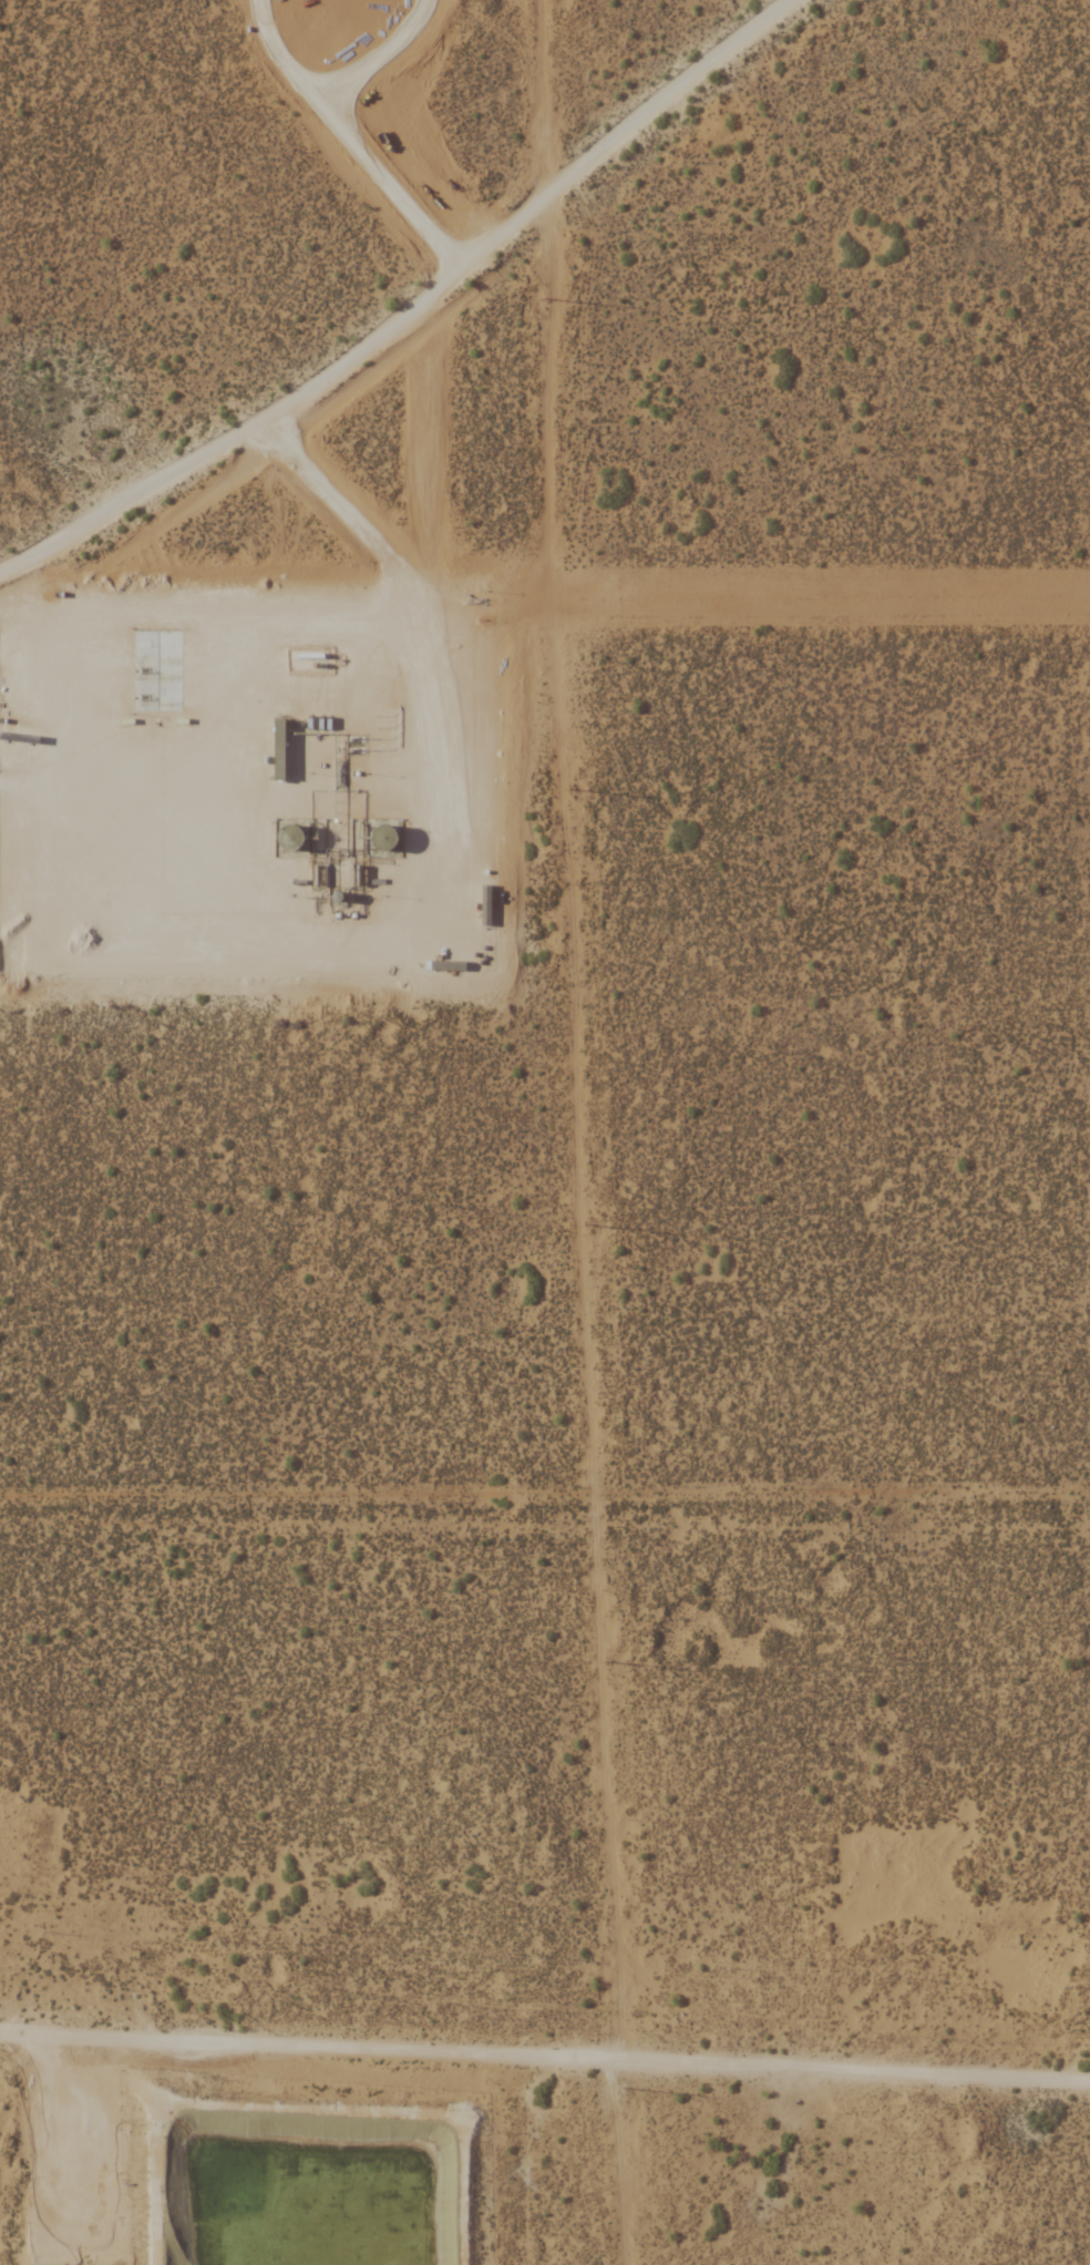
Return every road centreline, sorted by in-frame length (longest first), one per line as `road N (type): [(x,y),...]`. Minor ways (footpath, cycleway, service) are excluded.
road 1 (residential): [(1089,2081),(0,2030)]
road 2 (residential): [(0,567),(100,502),(217,448),(361,349),(629,116),(783,0)]

